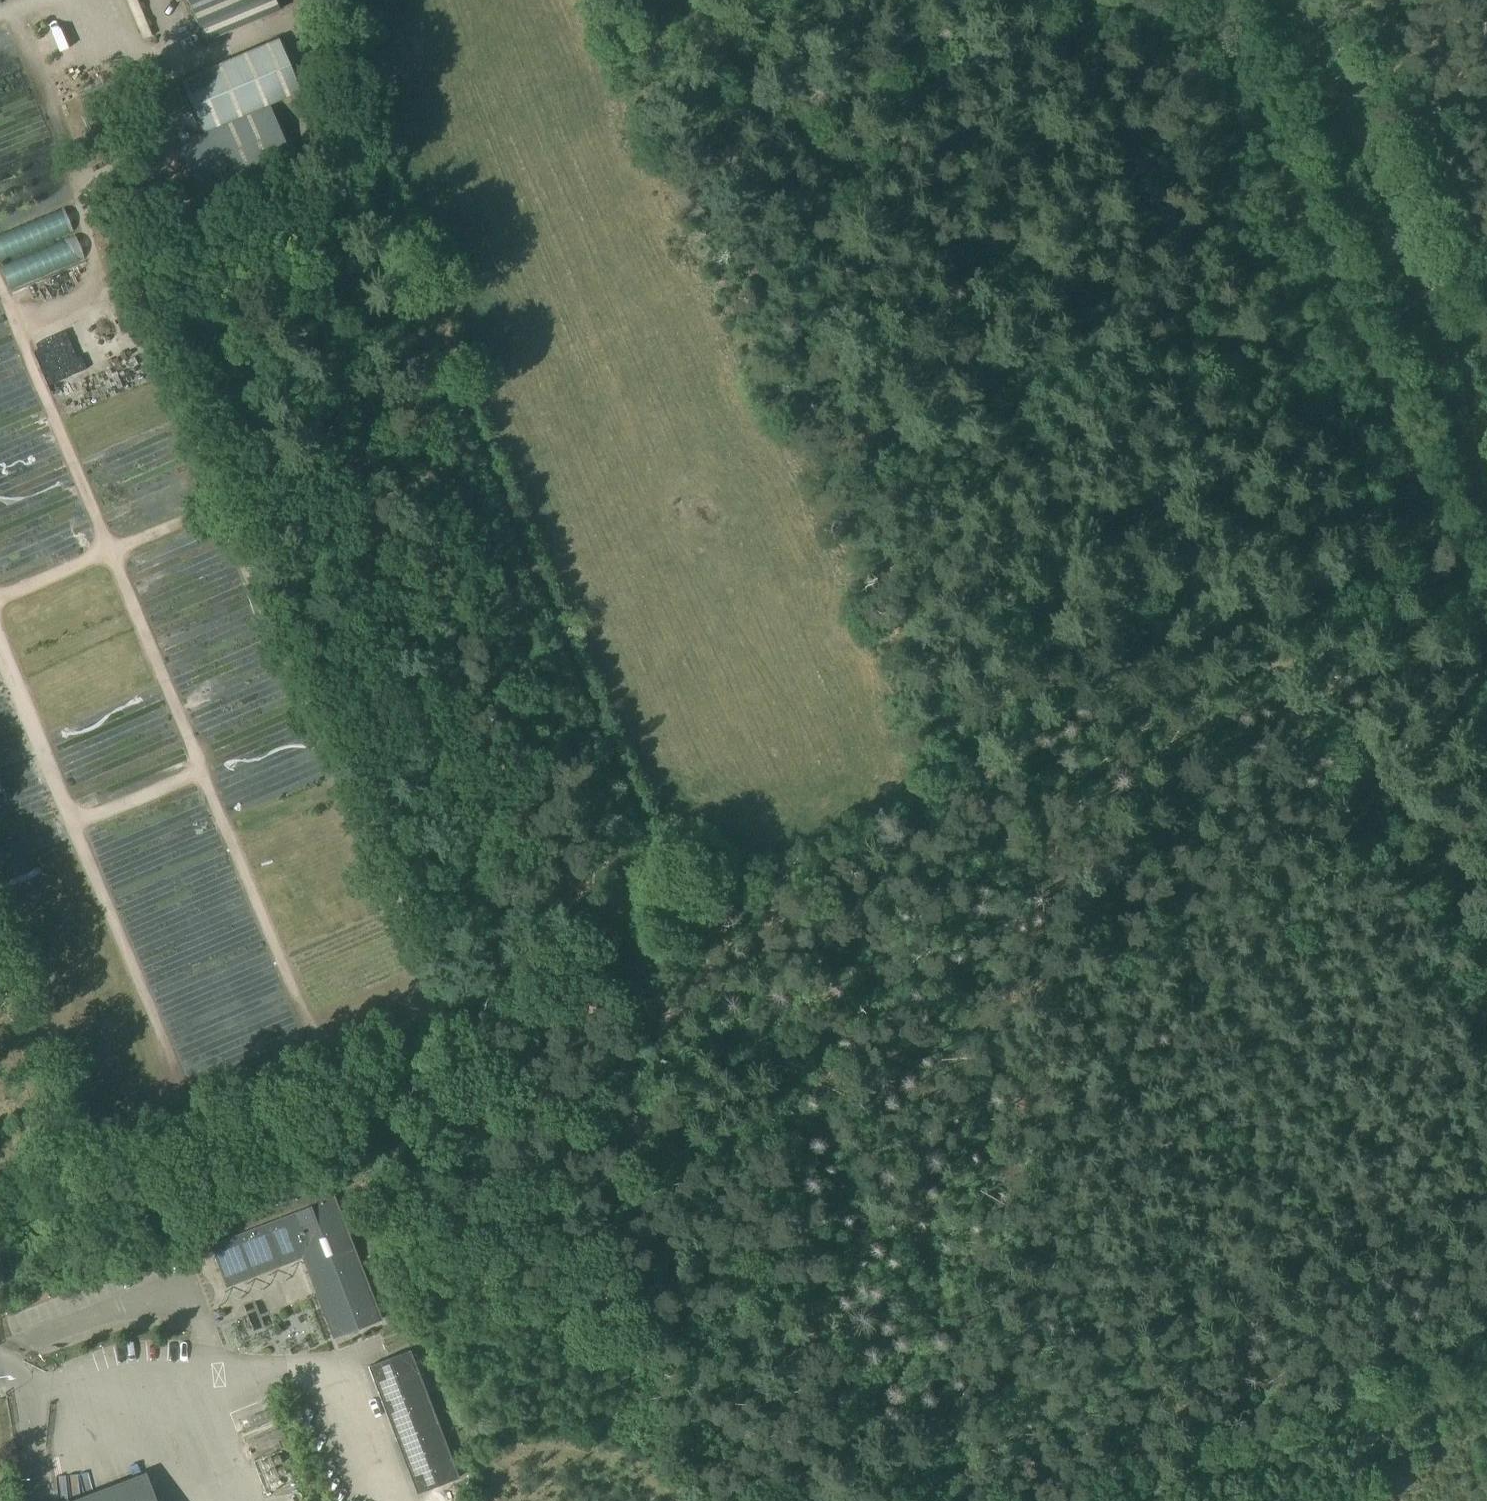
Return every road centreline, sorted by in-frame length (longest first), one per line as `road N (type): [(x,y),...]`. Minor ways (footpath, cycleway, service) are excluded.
road 1 (track): [(1098,1500),(1197,1460),(1362,1449),(1486,1420)]

